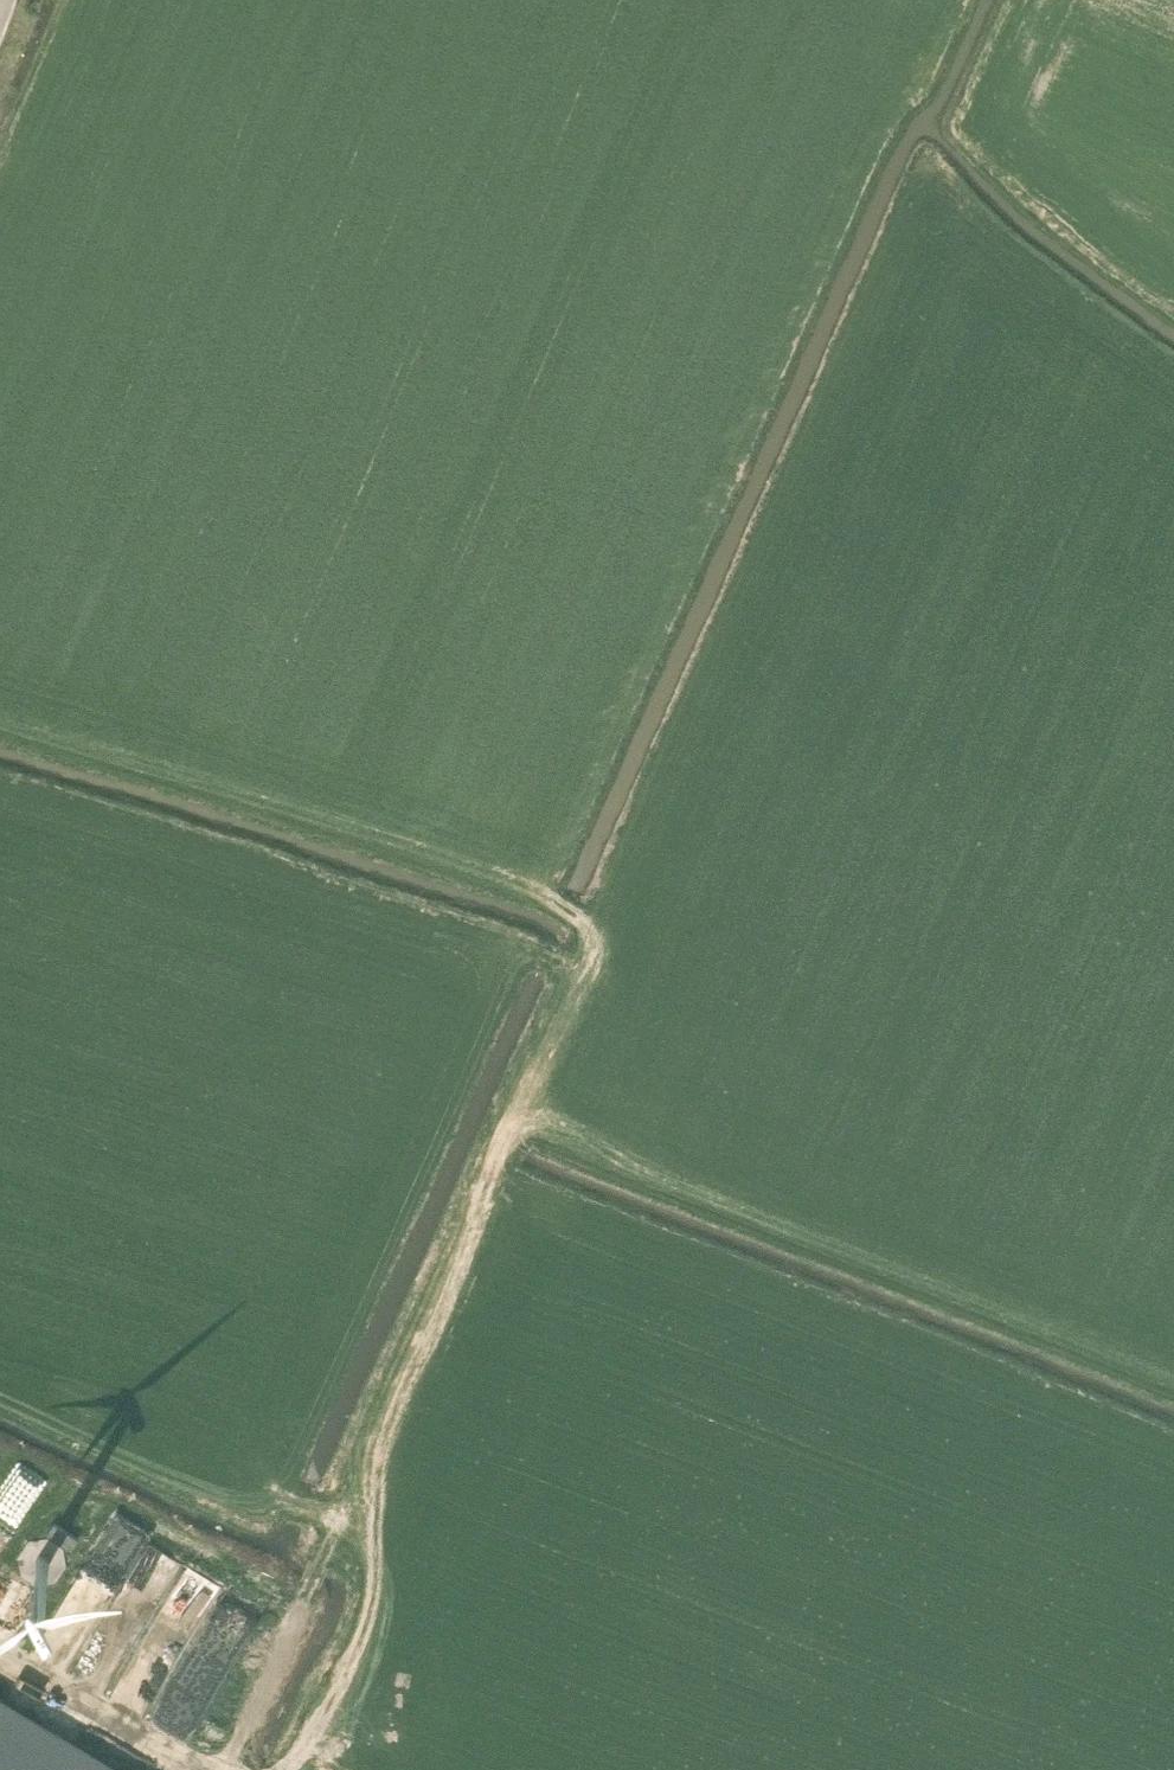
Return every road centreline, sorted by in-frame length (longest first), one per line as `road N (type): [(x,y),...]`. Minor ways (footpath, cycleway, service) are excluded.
road 1 (track): [(513,1129),(226,1769)]

